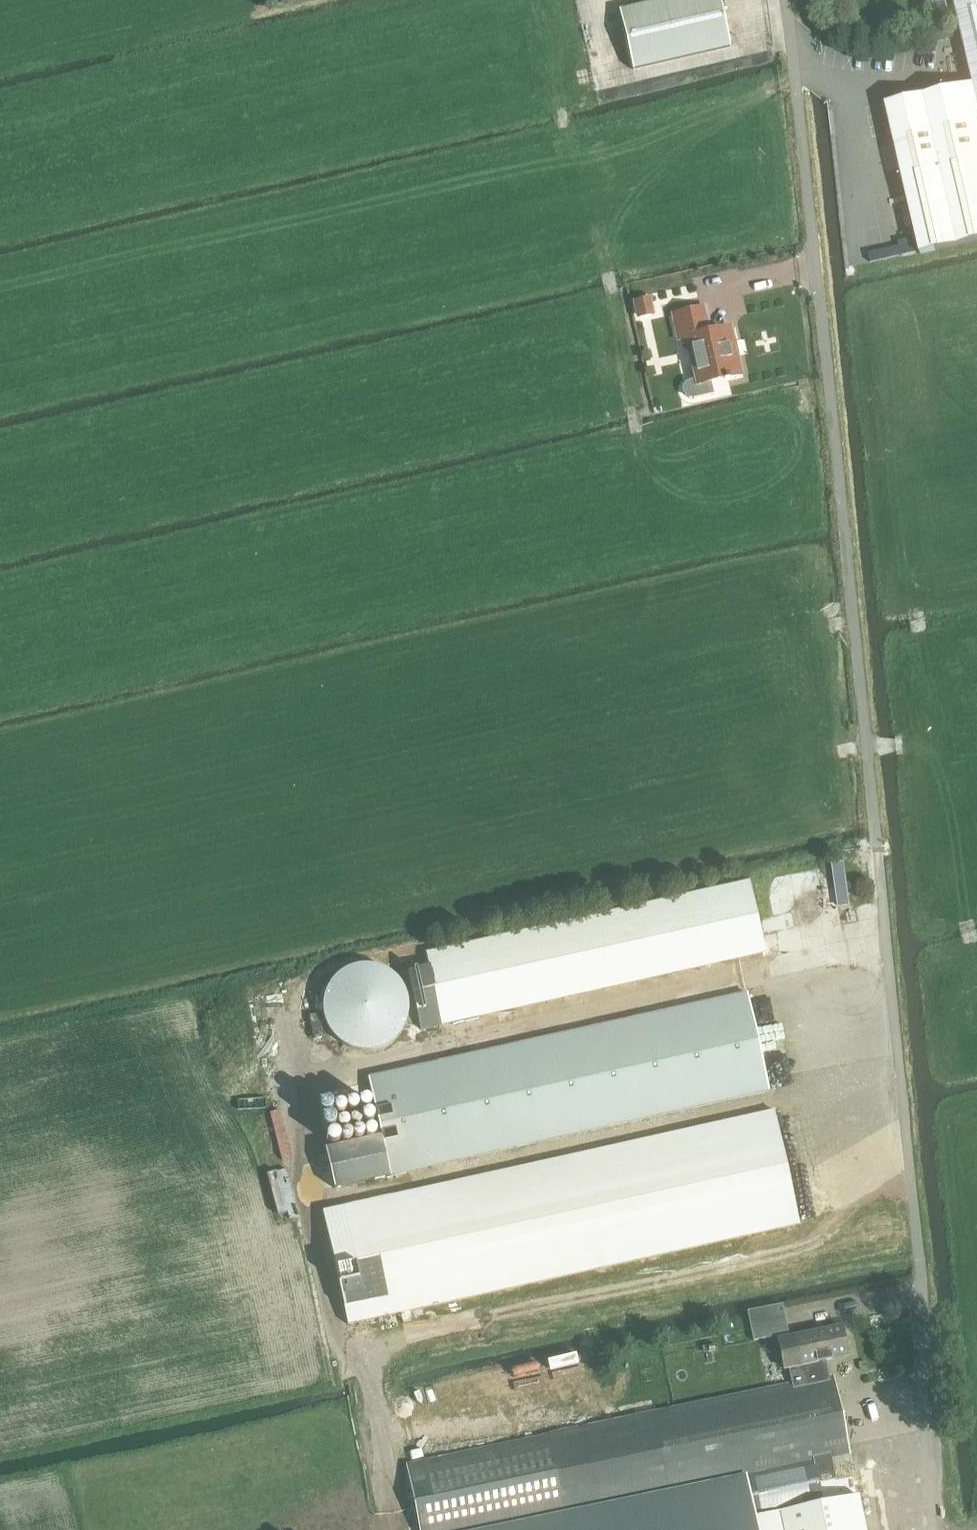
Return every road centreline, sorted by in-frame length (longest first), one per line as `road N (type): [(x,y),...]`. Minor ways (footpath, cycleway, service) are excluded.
road 1 (track): [(885,953),(281,1087),(389,1529)]
road 2 (unclassified): [(879,848),(786,0)]
road 3 (track): [(943,1529),(929,1363)]

